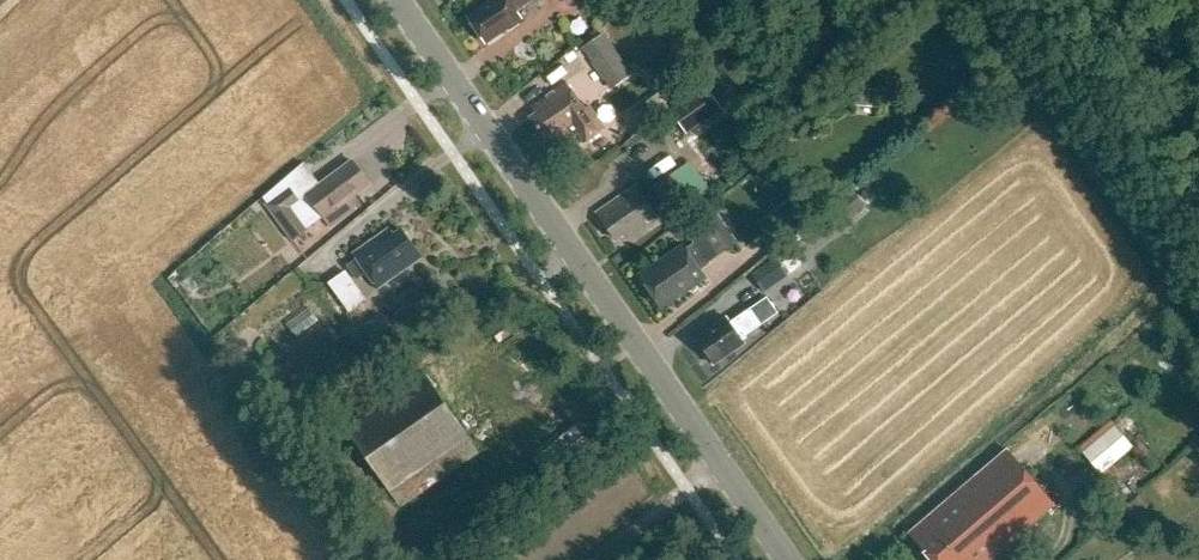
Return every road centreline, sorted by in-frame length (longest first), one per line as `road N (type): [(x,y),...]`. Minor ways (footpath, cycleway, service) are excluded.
road 1 (tertiary): [(787,559),(398,0)]

